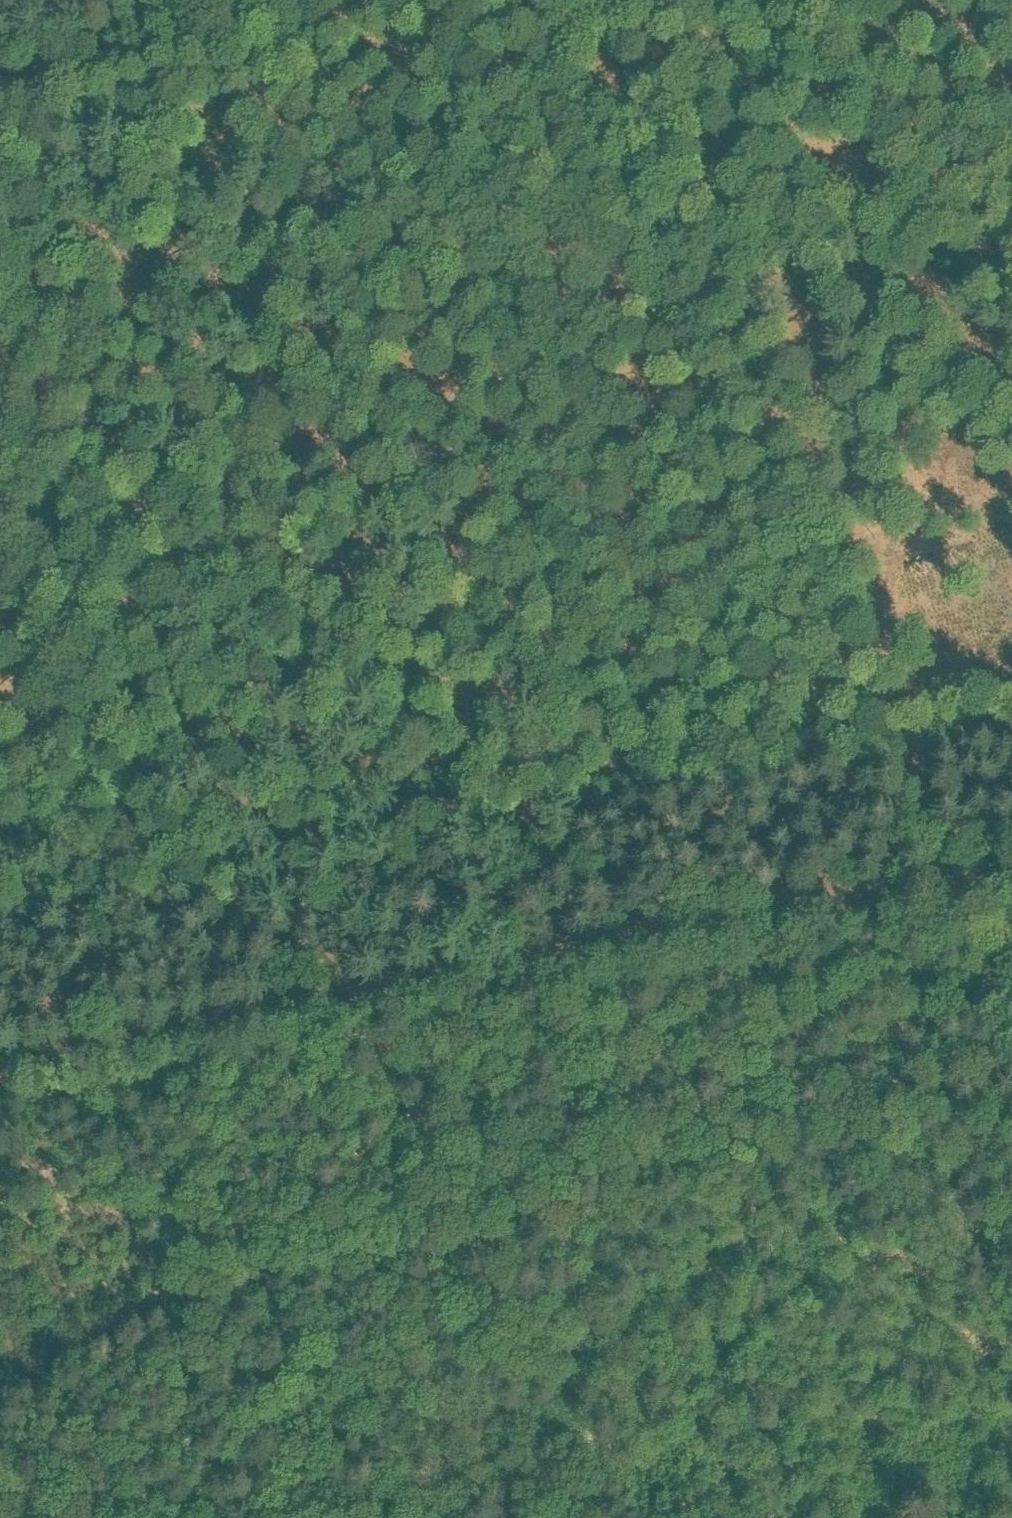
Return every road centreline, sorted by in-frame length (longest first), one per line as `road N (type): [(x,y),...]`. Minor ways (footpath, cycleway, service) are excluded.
road 1 (track): [(0,1063),(932,881)]
road 2 (track): [(585,0),(932,881)]
road 3 (track): [(0,89),(48,84),(324,0)]
road 4 (track): [(932,881),(1011,1003)]

